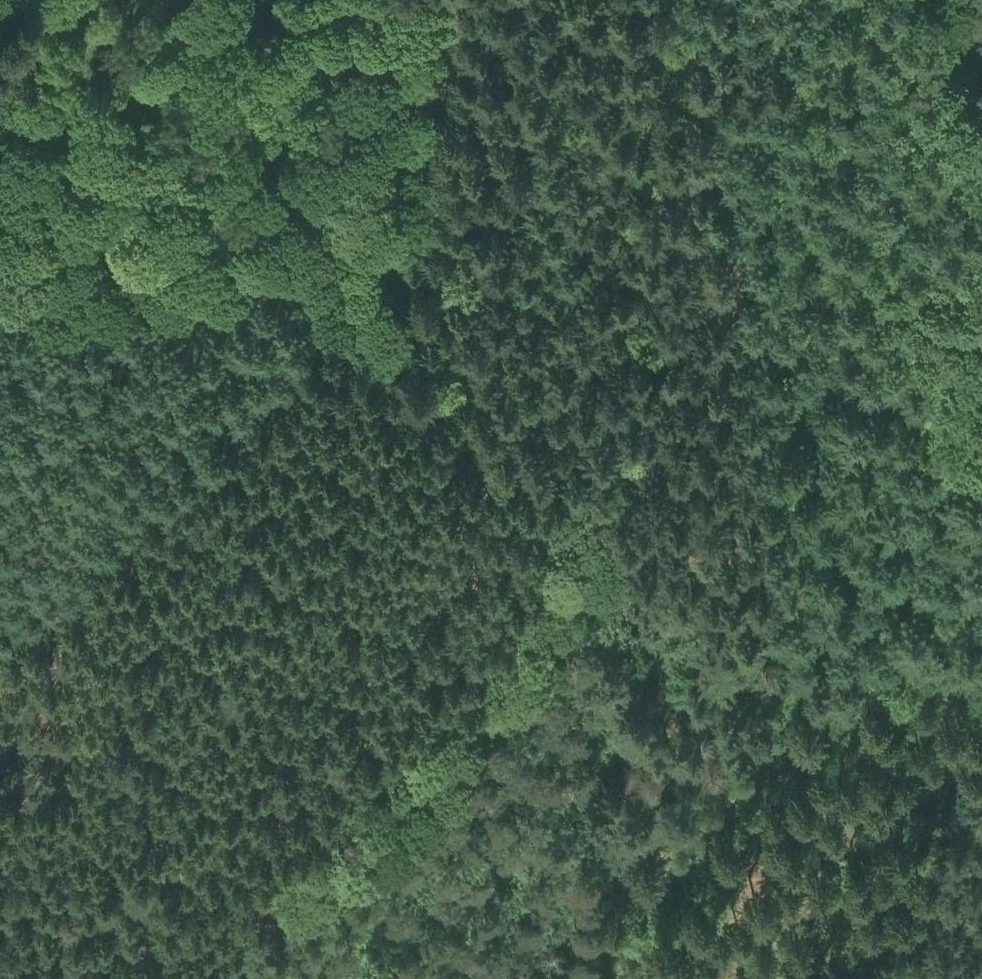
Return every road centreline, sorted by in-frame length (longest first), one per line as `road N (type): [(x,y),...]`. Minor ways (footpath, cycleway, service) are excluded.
road 1 (track): [(552,978),(613,940),(801,710),(868,672),(940,649),(981,617)]
road 2 (track): [(943,0),(981,115)]

